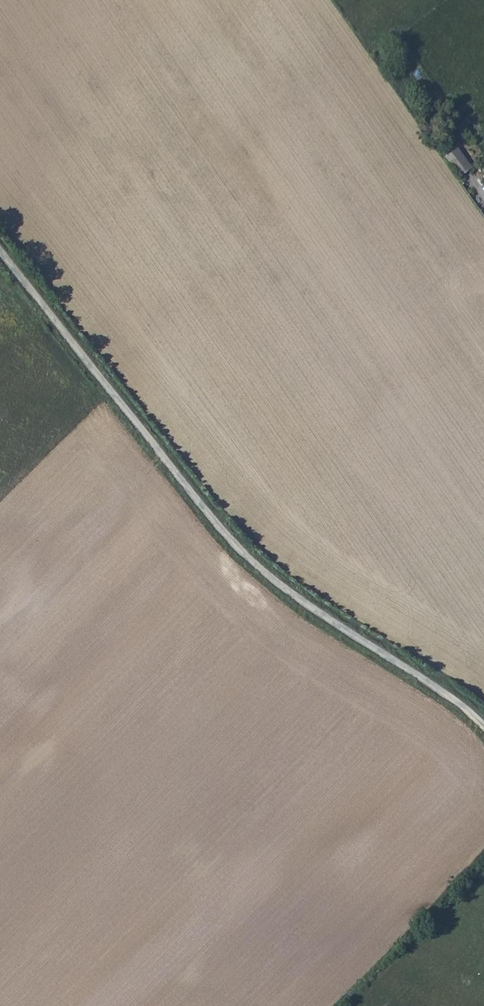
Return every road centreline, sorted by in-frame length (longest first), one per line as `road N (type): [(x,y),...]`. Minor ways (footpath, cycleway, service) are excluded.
road 1 (track): [(0,252),(253,563),(483,727)]

